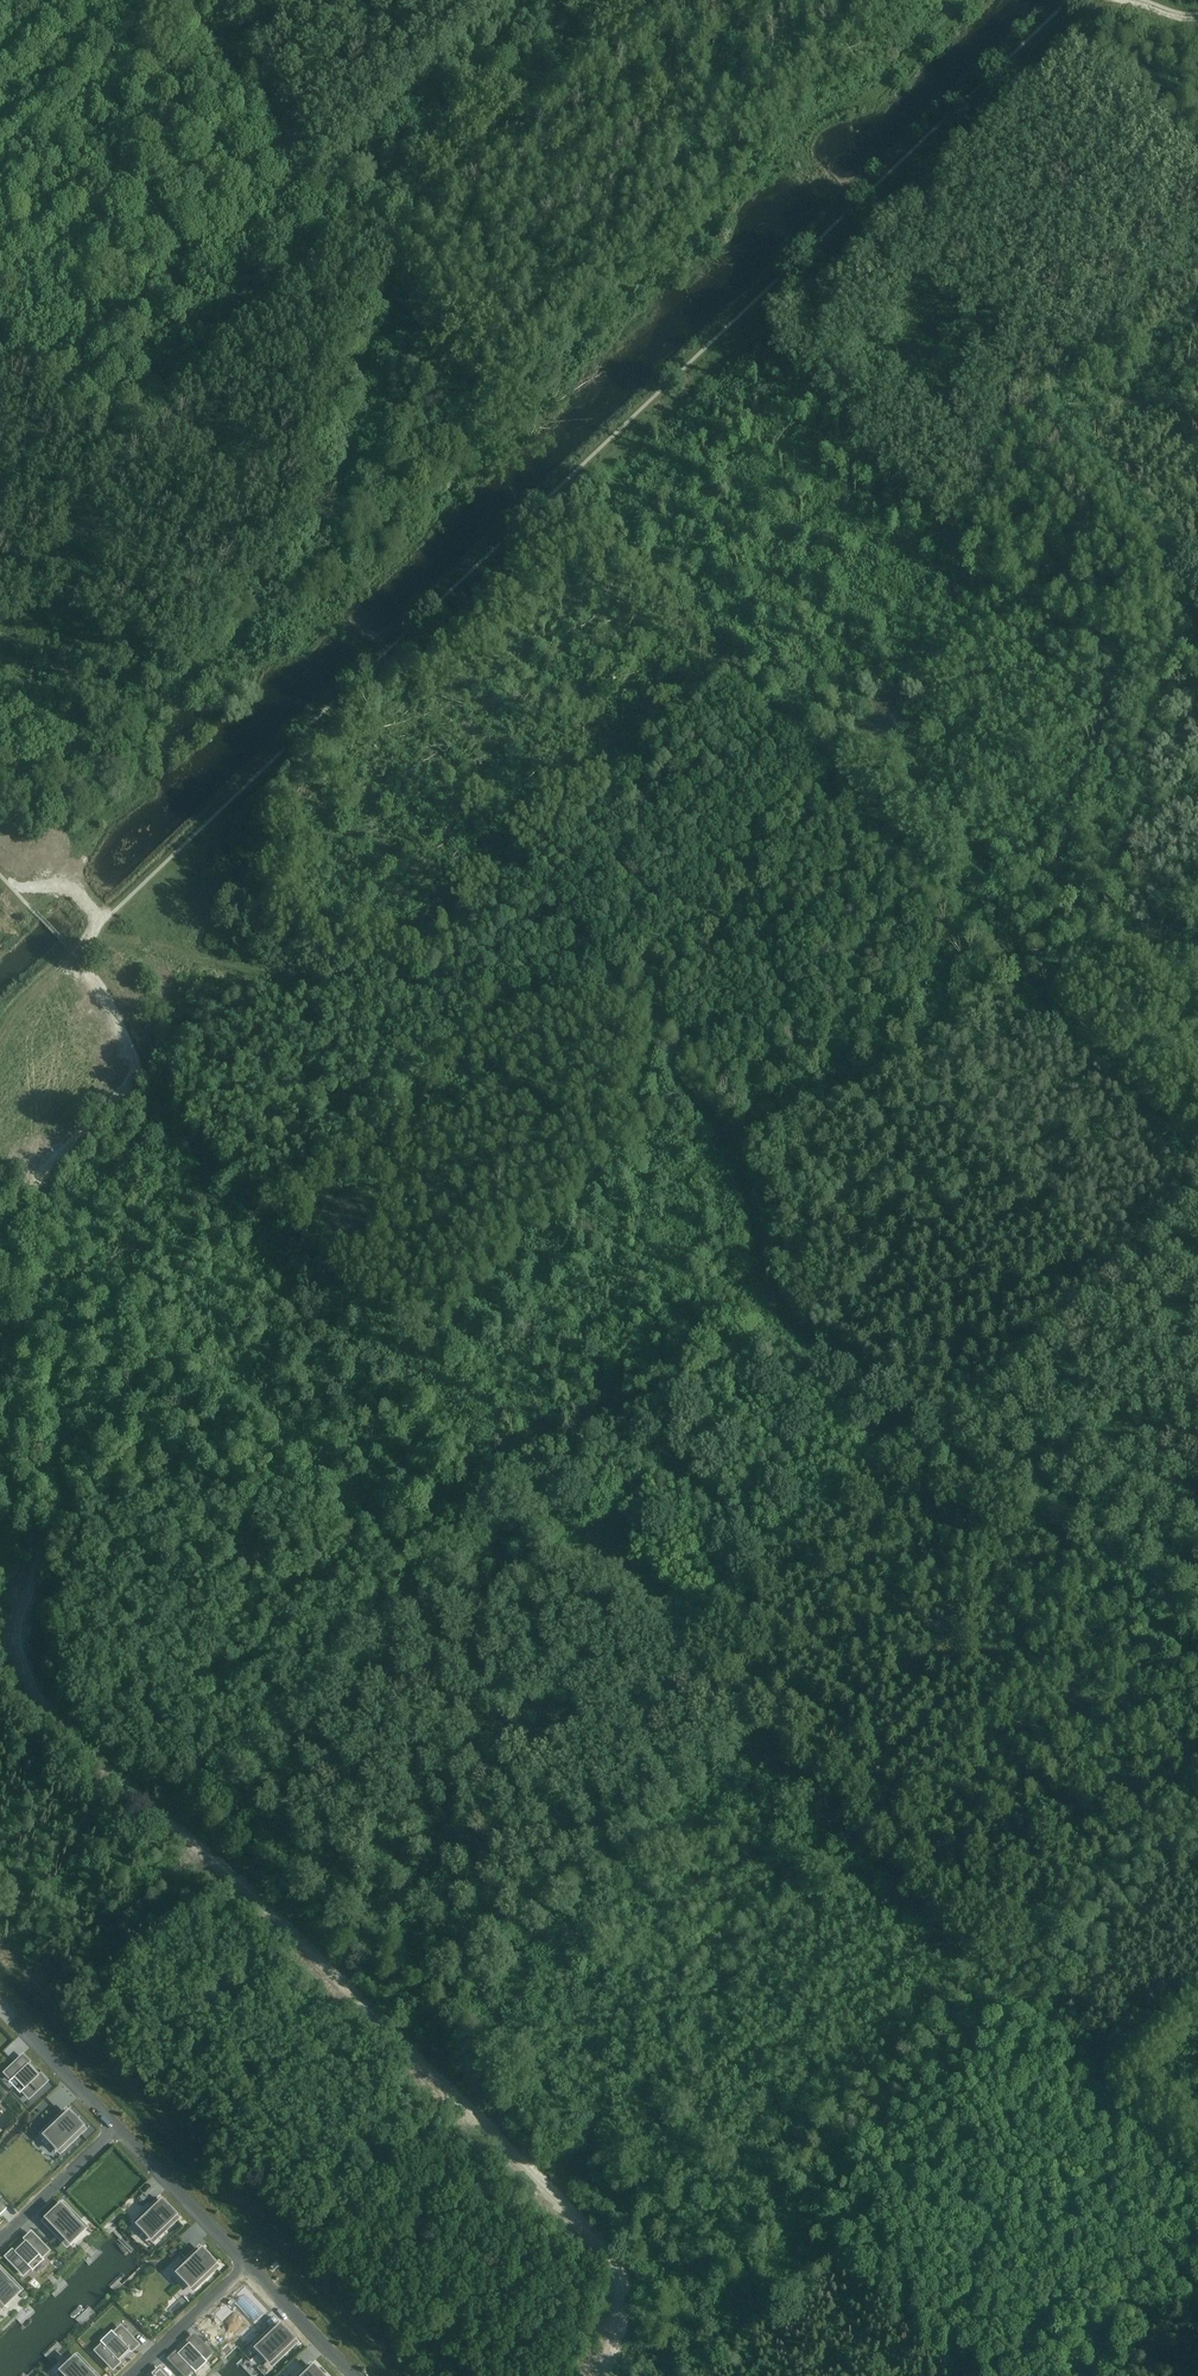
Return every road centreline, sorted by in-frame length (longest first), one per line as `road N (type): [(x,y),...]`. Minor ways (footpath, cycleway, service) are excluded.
road 1 (residential): [(245,2269),(113,2129)]
road 2 (residential): [(113,2129),(0,2009)]
road 3 (residential): [(131,2375),(245,2269)]
road 4 (residential): [(0,2236),(113,2129)]
road 5 (residential): [(354,2375),(245,2269)]

